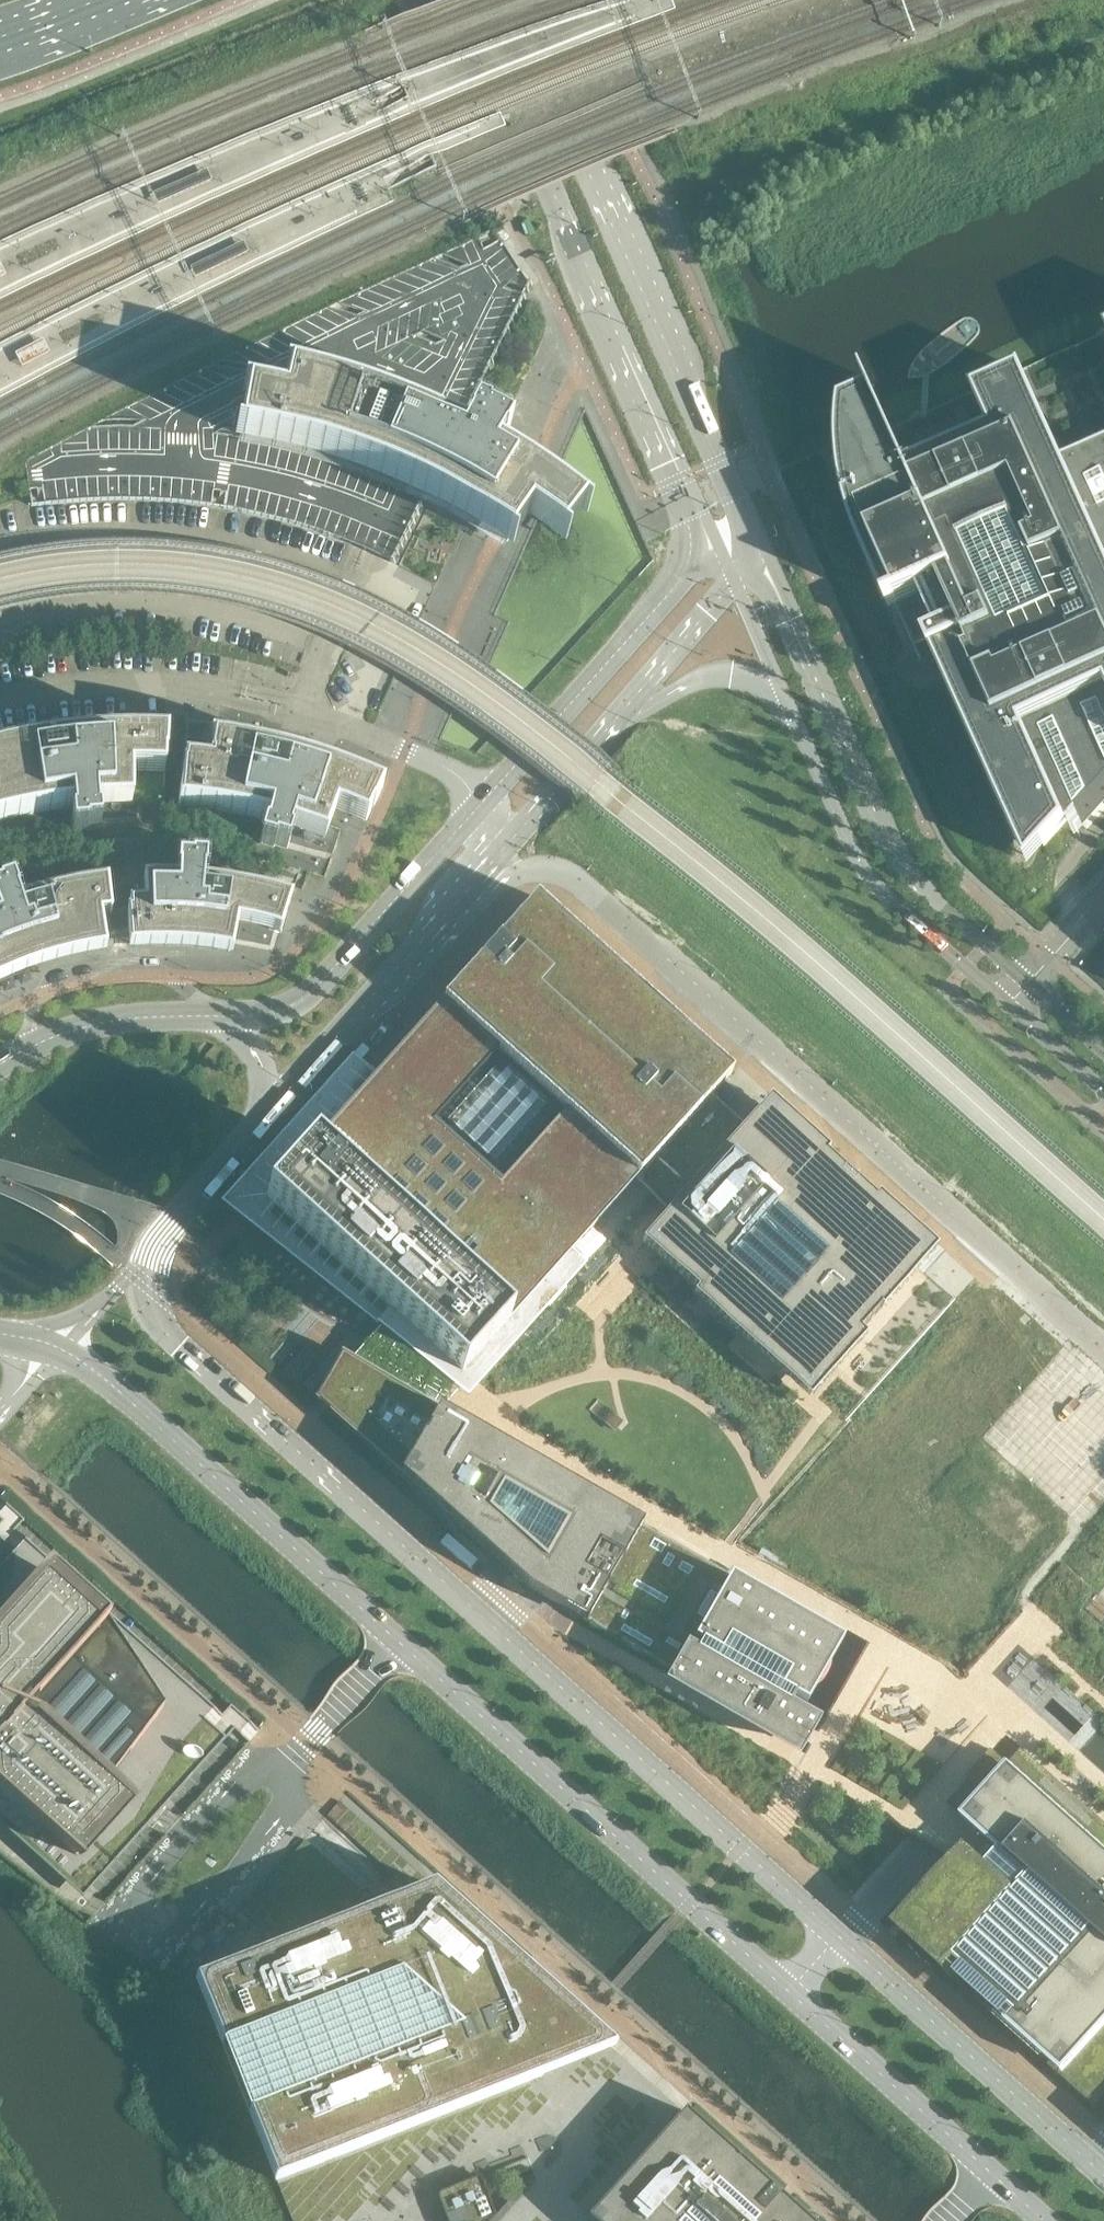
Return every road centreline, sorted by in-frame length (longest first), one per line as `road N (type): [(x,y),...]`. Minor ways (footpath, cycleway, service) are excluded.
road 1 (secondary): [(1103,2175),(180,1345),(150,1302),(150,1261)]
road 2 (unclassified): [(478,878),(546,869),(572,876),(1103,1347)]
road 3 (secondary): [(396,1642),(992,2172)]
road 4 (secondary): [(759,549),(517,0)]
road 5 (secondary): [(465,0),(709,544)]
road 6 (tertiary): [(1031,986),(883,839),(759,549)]
road 7 (unclassified): [(479,805),(441,762),(308,715),(187,691),(101,688),(0,704)]
road 8 (unclassified): [(286,1771),(237,1779),(120,1912),(176,1943),(286,1819)]
road 9 (secondary): [(51,1345),(122,1393),(396,1642)]
road 10 (tertiary): [(785,701),(873,886),(1010,1010)]
road 11 (secondary): [(479,805),(294,1006),(219,1015)]
road 12 (secondary): [(709,544),(479,805)]
road 13 (secondary): [(263,1113),(478,878)]
road 14 (secondary): [(219,1015),(78,1028),(0,1063)]
road 15 (secondary): [(491,864),(619,717)]
road 16 (secondary): [(150,1261),(263,1113)]
road 17 (tertiary): [(619,717),(694,680),(730,674),(785,701)]
road 18 (secondary): [(619,717),(734,580)]
road 19 (unclassified): [(373,1665),(286,1771)]
road 20 (tertiary): [(734,580),(785,701)]
road 21 (secondary): [(51,1345),(150,1261)]
road 22 (tertiary): [(1010,1010),(1103,1089)]

